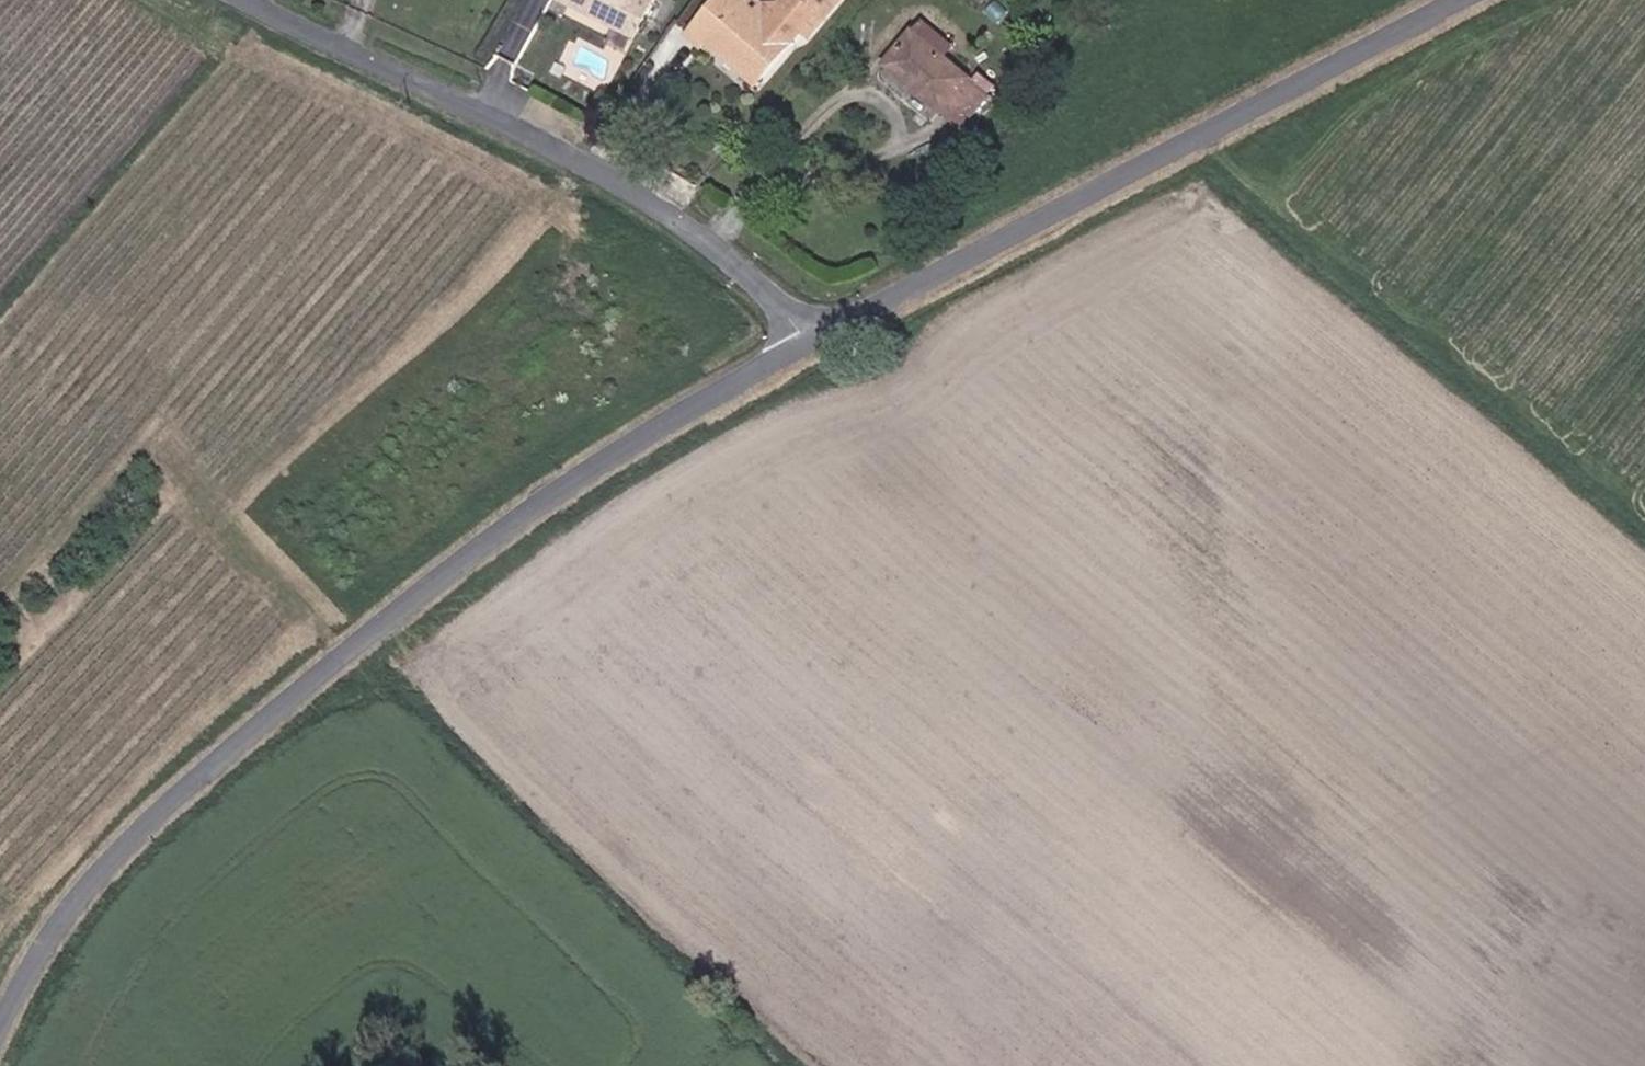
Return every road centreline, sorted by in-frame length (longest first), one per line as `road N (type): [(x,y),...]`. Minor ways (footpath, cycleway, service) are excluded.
road 1 (tertiary): [(0,1032),(64,915),(243,742),(567,490),(814,341)]
road 2 (tertiary): [(814,341),(1466,0)]
road 3 (unclassified): [(244,0),(626,186),(722,255),(814,341)]

